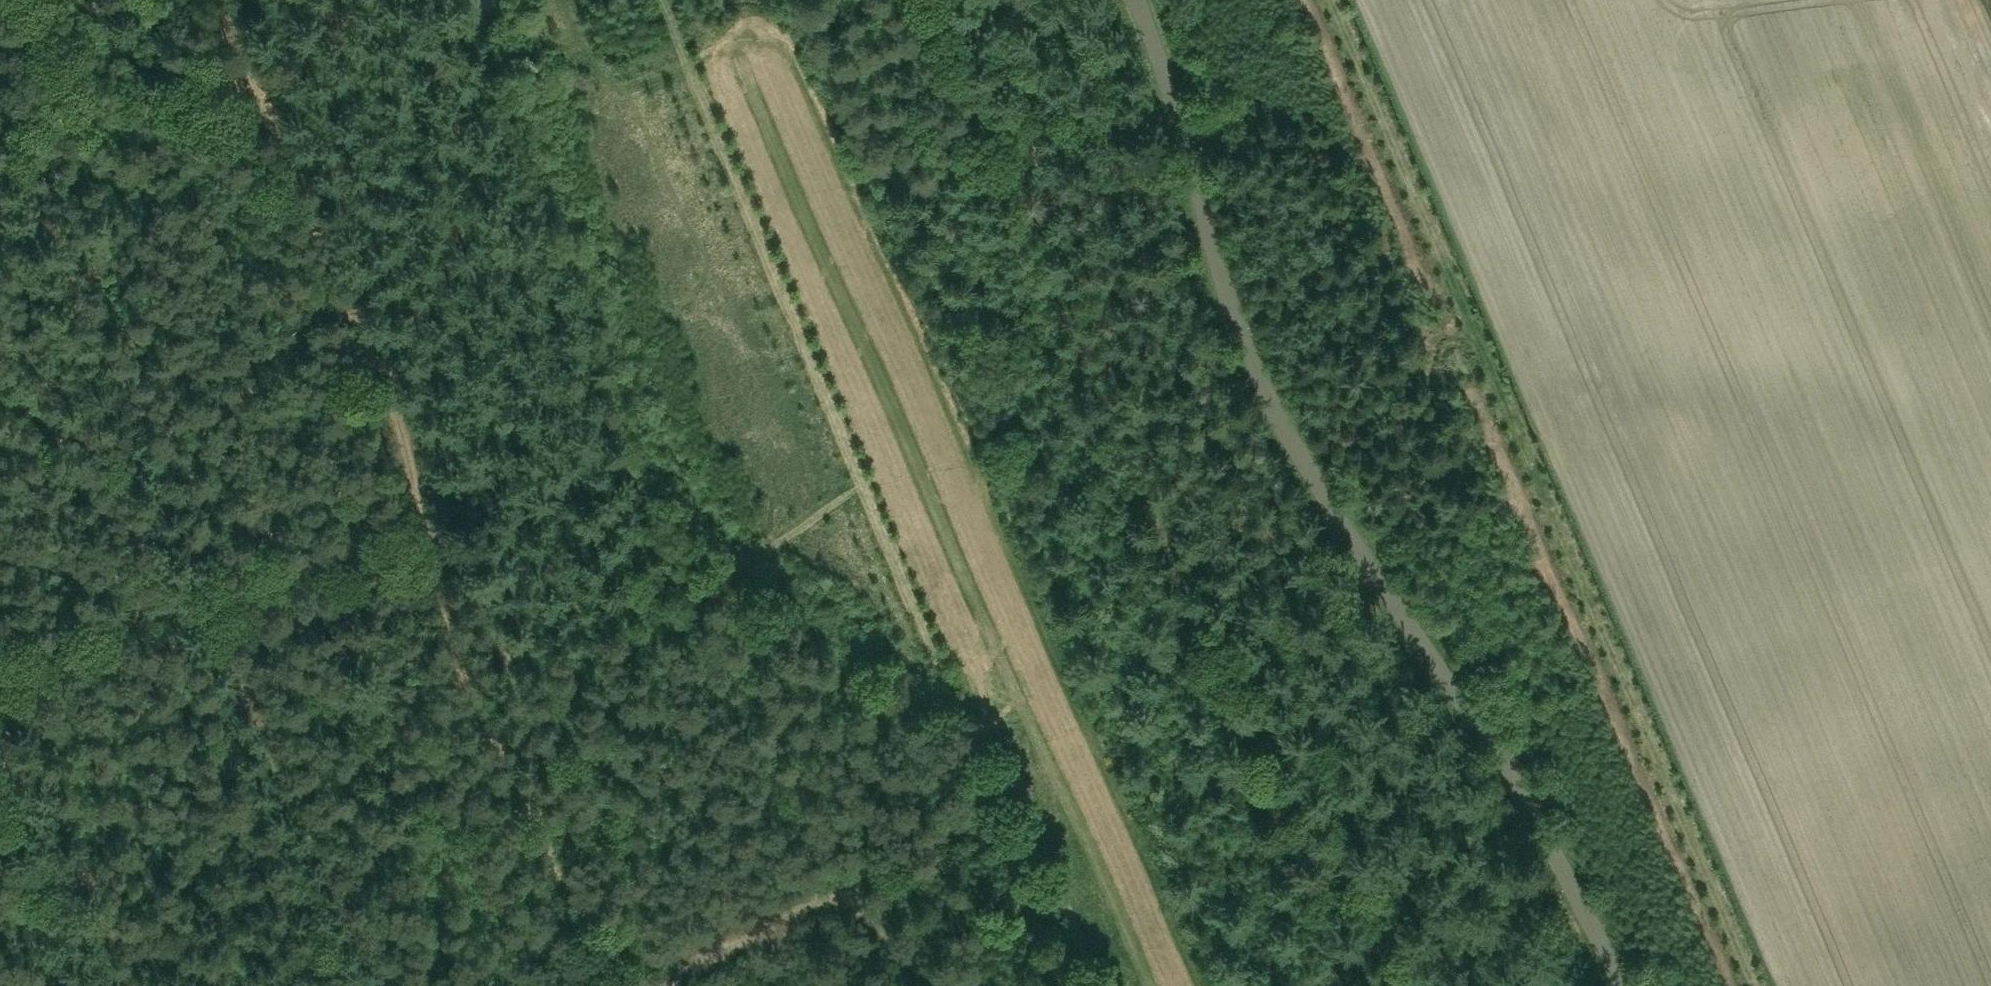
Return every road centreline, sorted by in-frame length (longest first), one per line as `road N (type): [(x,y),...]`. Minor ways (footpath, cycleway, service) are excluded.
road 1 (unclassified): [(1624,985),(1559,866),(1274,408),(1131,0)]

